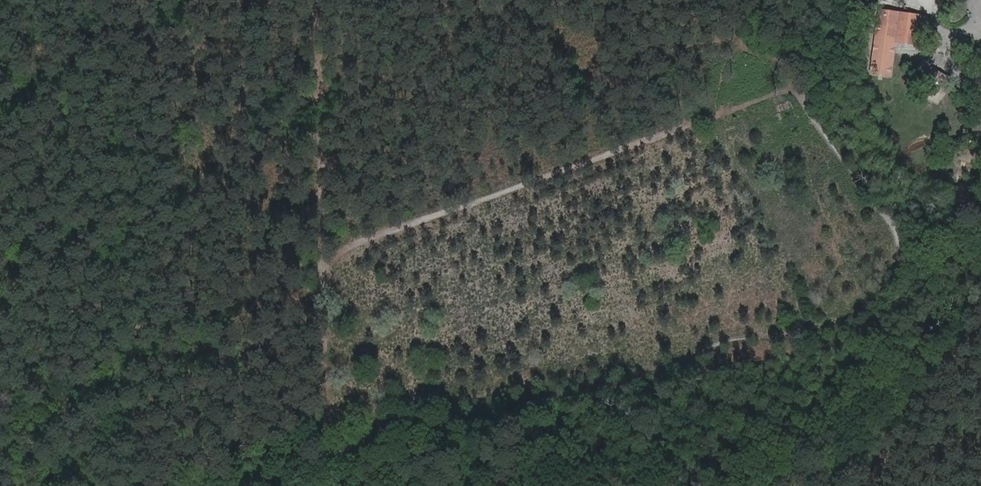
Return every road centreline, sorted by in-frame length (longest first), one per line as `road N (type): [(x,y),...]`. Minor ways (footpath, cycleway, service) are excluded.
road 1 (track): [(324,252),(782,91),(795,93),(898,246),(893,284),(872,310),(776,335),(731,336),(653,378),(427,402),(326,395)]
road 2 (track): [(325,357),(692,240),(718,242),(721,229),(853,177)]
road 3 (track): [(330,485),(321,0)]
road 4 (track): [(724,112),(852,318)]
road 5 (track): [(980,328),(907,419),(875,485)]
road 6 (track): [(480,199),(481,369)]

